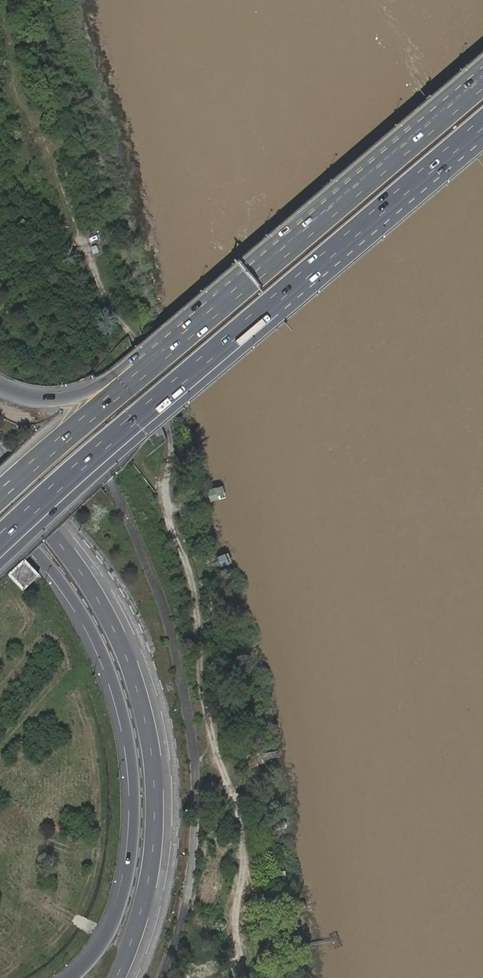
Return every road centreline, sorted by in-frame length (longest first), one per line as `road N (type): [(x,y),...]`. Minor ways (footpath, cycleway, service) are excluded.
road 1 (track): [(0,76),(63,164),(84,249),(136,344),(166,427),(165,505),(191,585),(208,728),(243,821),(240,933),(249,977)]
road 2 (trunk): [(0,539),(482,122)]
road 3 (motorway): [(117,977),(153,862),(156,783),(148,725),(132,667),(93,589),(0,475)]
road 4 (trunk): [(0,510),(97,636),(128,732),(136,822),(125,892),(97,954),(74,977)]
road 5 (trunk): [(482,83),(182,340)]
road 6 (trunk): [(182,340),(0,496)]
road 7 (trunk): [(182,340),(67,398),(0,388)]

